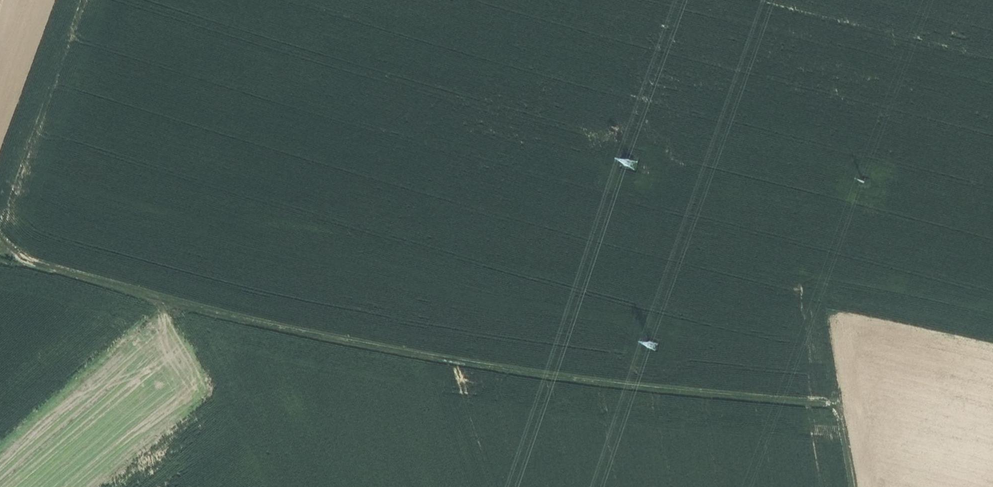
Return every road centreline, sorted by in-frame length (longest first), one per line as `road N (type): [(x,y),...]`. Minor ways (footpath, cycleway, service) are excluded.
road 1 (track): [(854,486),(840,406),(450,361),(217,314),(0,257)]

